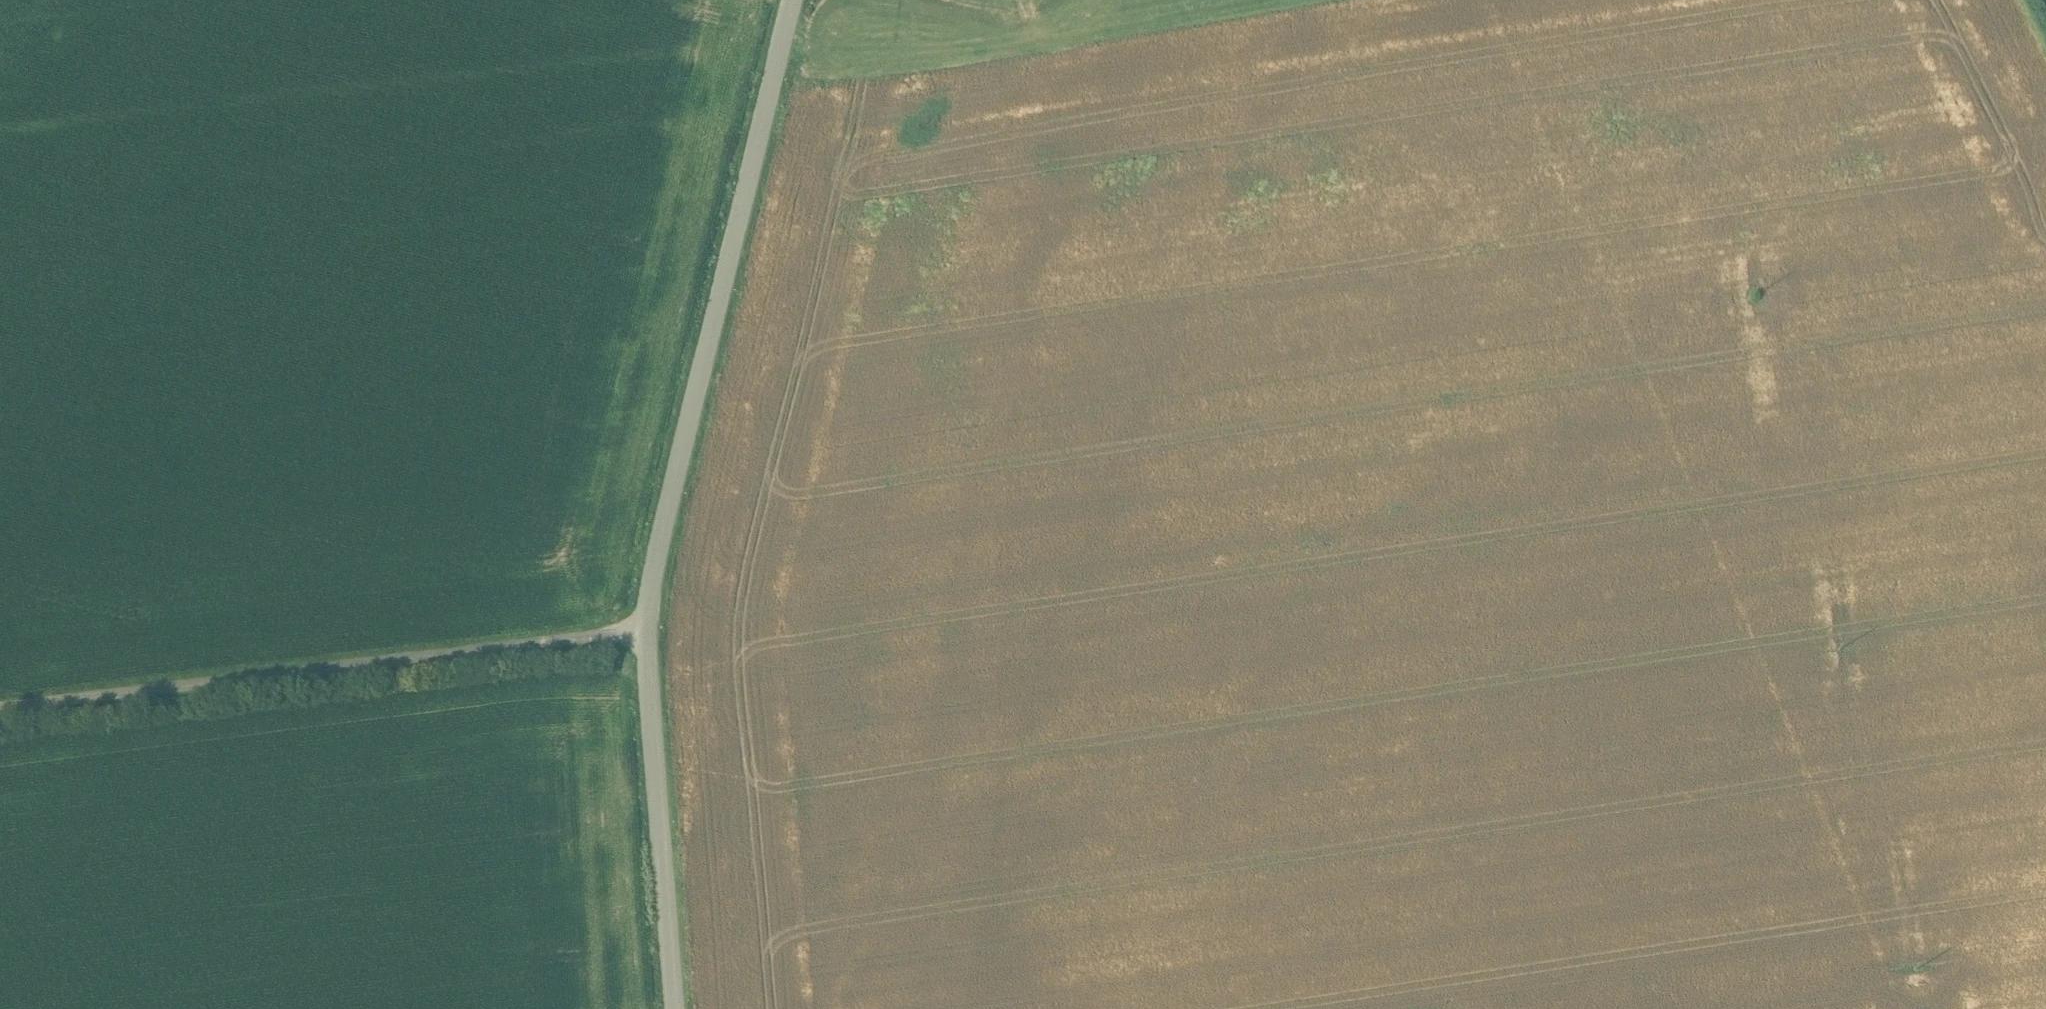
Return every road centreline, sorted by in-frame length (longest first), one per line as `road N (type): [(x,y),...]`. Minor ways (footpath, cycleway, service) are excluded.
road 1 (unclassified): [(794,0),(683,445),(646,631),(675,1008)]
road 2 (track): [(0,708),(646,631)]

